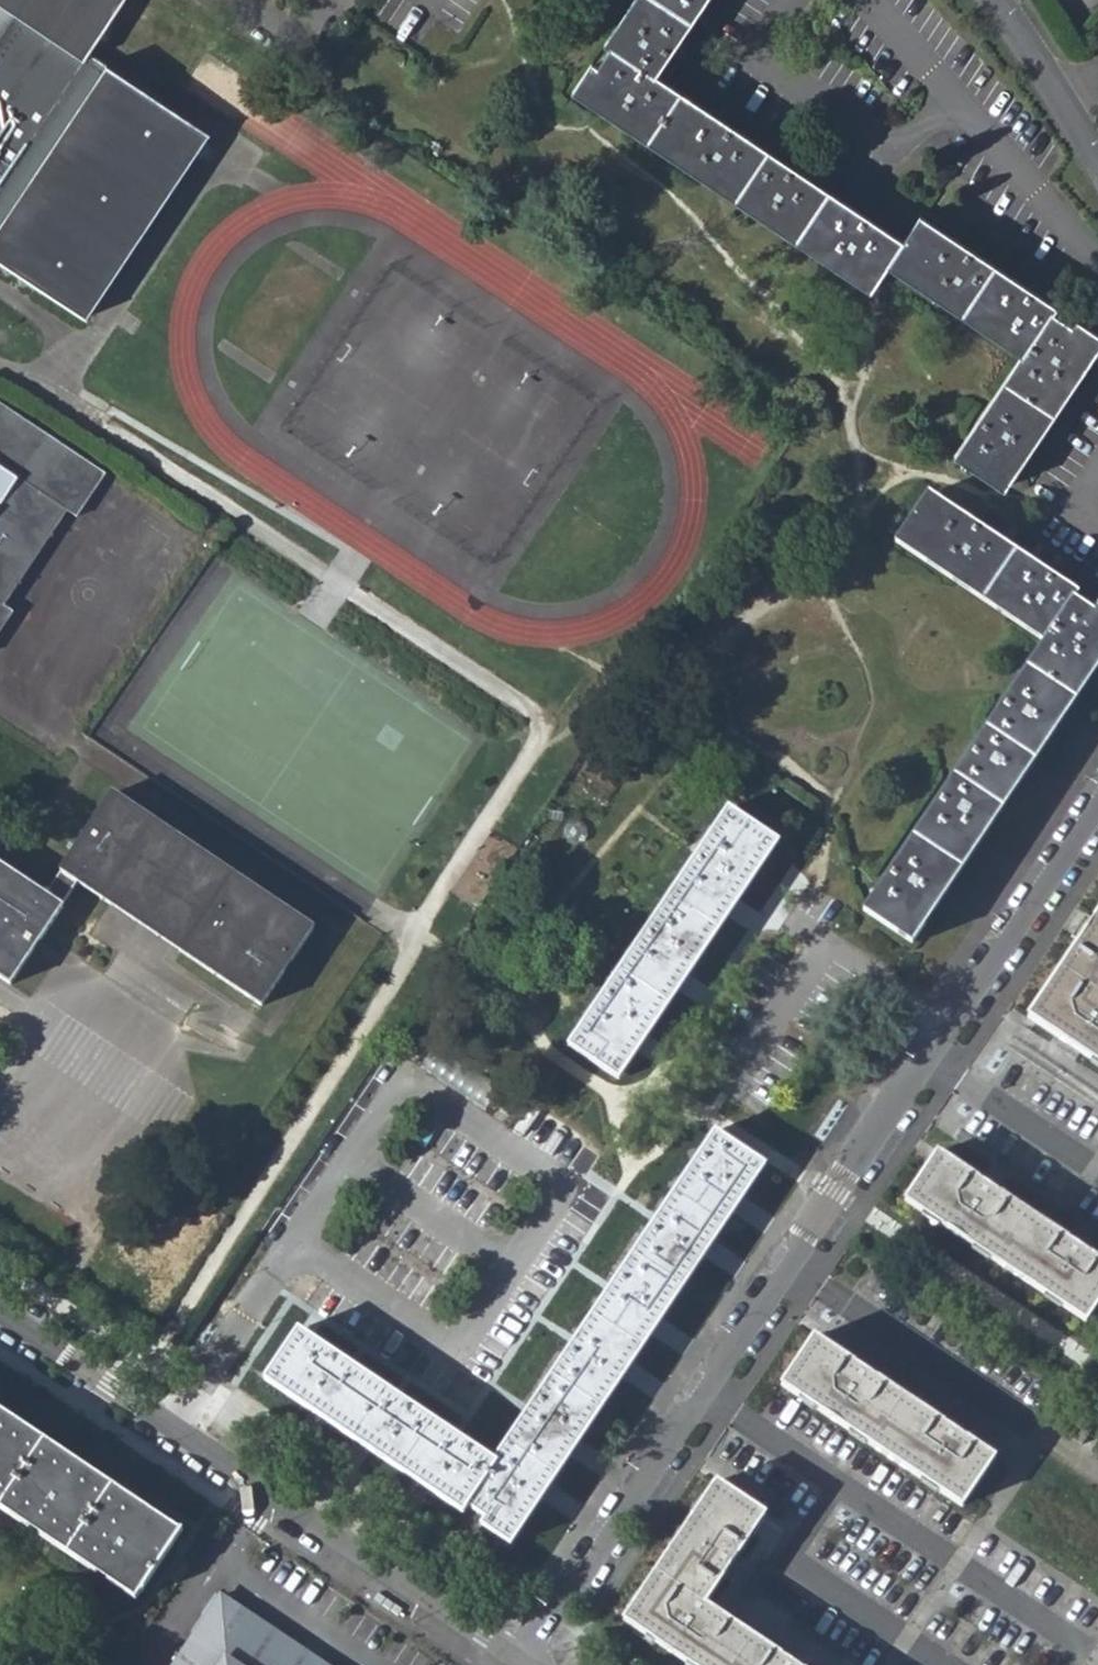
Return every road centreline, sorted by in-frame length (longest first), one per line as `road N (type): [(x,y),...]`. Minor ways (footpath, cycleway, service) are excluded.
road 1 (residential): [(518,1662),(1097,802)]
road 2 (residential): [(518,1662),(0,1310)]
road 3 (residential): [(1097,164),(994,0)]

